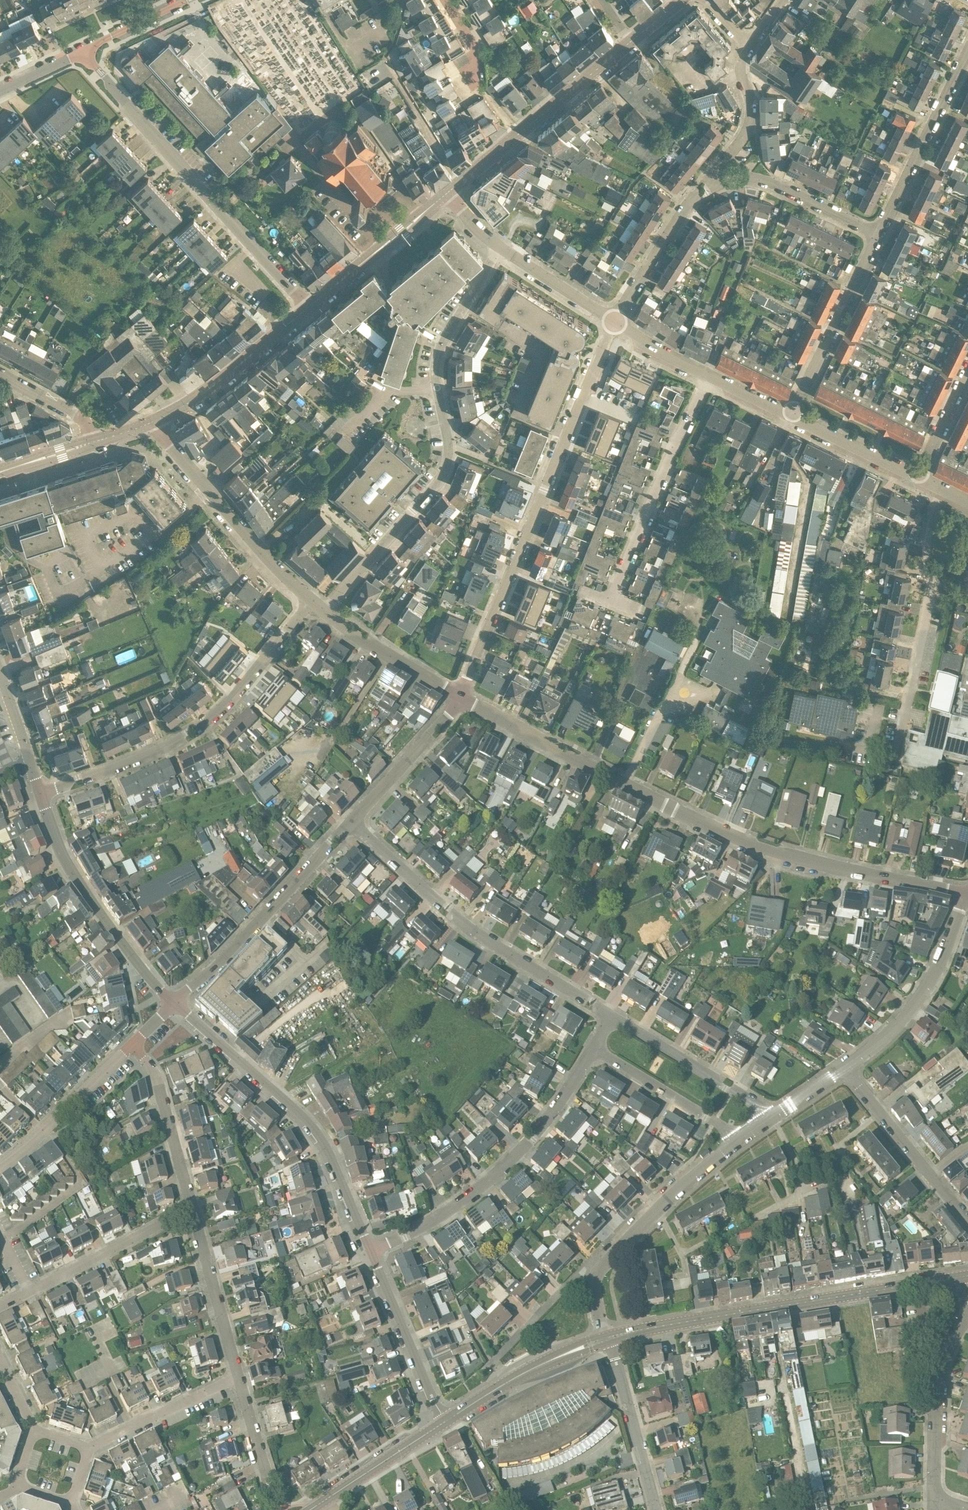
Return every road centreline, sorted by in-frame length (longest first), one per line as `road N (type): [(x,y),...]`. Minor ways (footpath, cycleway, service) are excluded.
road 1 (residential): [(967,893),(754,843),(623,785),(461,696)]
road 2 (residential): [(323,610),(445,471),(437,359),(500,248)]
road 3 (residential): [(461,696),(614,321)]
road 4 (tertiary): [(610,1338),(964,1276)]
road 5 (residential): [(310,308),(81,53)]
road 6 (residential): [(311,602),(200,728),(41,793)]
road 7 (residential): [(613,1016),(469,926),(351,821)]
road 8 (residential): [(371,1251),(316,1131),(173,1003)]
road 9 (residential): [(371,1251),(481,1188),(549,1115),(594,1047)]
road 10 (residential): [(869,750),(895,756),(929,600),(928,539),(943,490)]
road 11 (unclassified): [(606,1339),(594,1285),(600,1267),(742,1139)]
road 12 (residential): [(173,1003),(351,821)]
road 13 (residential): [(173,1003),(71,870),(41,793)]
road 14 (residential): [(612,601),(708,375)]
road 15 (residential): [(311,602),(153,422)]
road 16 (secondary): [(448,194),(631,43)]
road 17 (residential): [(934,1501),(937,1386),(967,1313),(964,1276)]
road 18 (residential): [(0,1307),(192,1208)]
road 19 (unclassified): [(843,1069),(909,1013),(967,902)]
road 20 (residential): [(967,51),(876,236)]
road 21 (residential): [(876,236),(791,415)]
road 22 (secondary): [(153,422),(214,386),(310,308)]
road 23 (unclassified): [(774,1116),(613,1016)]
road 24 (residential): [(444,1422),(371,1251)]
road 25 (residential): [(704,190),(760,180),(876,236)]
road 26 (tertiary): [(444,1422),(535,1367),(606,1339)]
road 27 (residential): [(0,1166),(132,1045)]
road 28 (secondary): [(310,308),(448,194)]
road 29 (unclassified): [(656,1509),(610,1338)]
road 30 (residential): [(192,1208),(154,1073),(132,1045)]
road 31 (unclassified): [(742,1139),(594,1047)]
road 32 (residential): [(239,1375),(192,1208)]
road 33 (residential): [(89,1449),(239,1375)]
road 34 (residential): [(351,821),(461,696)]
road 35 (residential): [(461,696),(323,610)]
road 36 (tertiary): [(309,1509),(444,1422)]
road 37 (residential): [(704,190),(747,130),(740,65),(749,47)]
road 38 (residential): [(614,321),(704,190)]
road 39 (residential): [(917,476),(791,415)]
road 40 (unclassified): [(931,1174),(843,1069)]
road 41 (residential): [(614,321),(500,248)]
road 42 (residential): [(92,443),(79,417),(0,373)]

